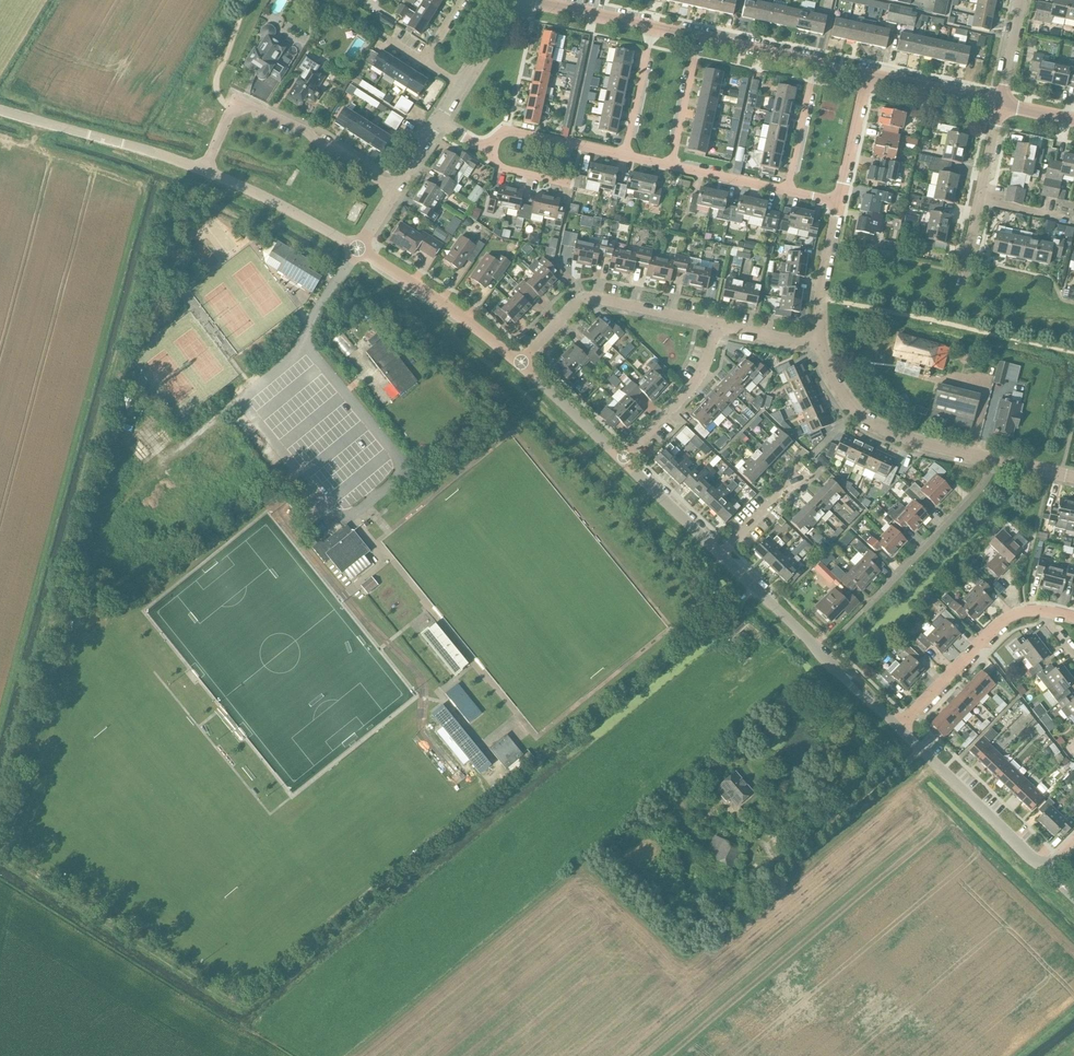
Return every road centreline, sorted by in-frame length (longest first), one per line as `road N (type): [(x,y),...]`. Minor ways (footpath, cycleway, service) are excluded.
road 1 (residential): [(168,468),(180,442),(303,342),(359,244)]
road 2 (residential): [(820,654),(999,461)]
road 3 (residential): [(1073,353),(819,294)]
road 4 (residential): [(204,166),(233,100),(324,139),(397,184)]
road 5 (residential): [(1073,841),(1050,865),(1030,859),(897,727)]
road 6 (residential): [(512,362),(578,299),(718,325)]
road 7 (residential): [(999,461),(868,422),(847,403),(817,346)]
road 8 (residential): [(512,362),(359,244)]
road 9 (residential): [(897,727),(1003,619),(1039,611)]
road 10 (residential): [(359,244),(204,166)]
road 11 (residential): [(619,463),(704,371),(718,325)]
road 12 (residential): [(619,463),(512,362)]
road 13 (residential): [(624,155),(509,130),(489,149)]
road 14 (residential): [(820,654),(716,556)]
road 15 (residential): [(716,556),(619,463)]
road 16 (residential): [(1000,103),(869,75)]
road 17 (residential): [(789,191),(817,63)]
road 18 (residential): [(672,166),(698,38)]
road 19 (residential): [(839,202),(869,75)]
road 20 (residential): [(624,155),(651,28)]
road 21 (residential): [(651,28),(529,0)]
road 22 (residential): [(716,556),(804,467)]
road 23 (residential): [(817,63),(698,38)]

